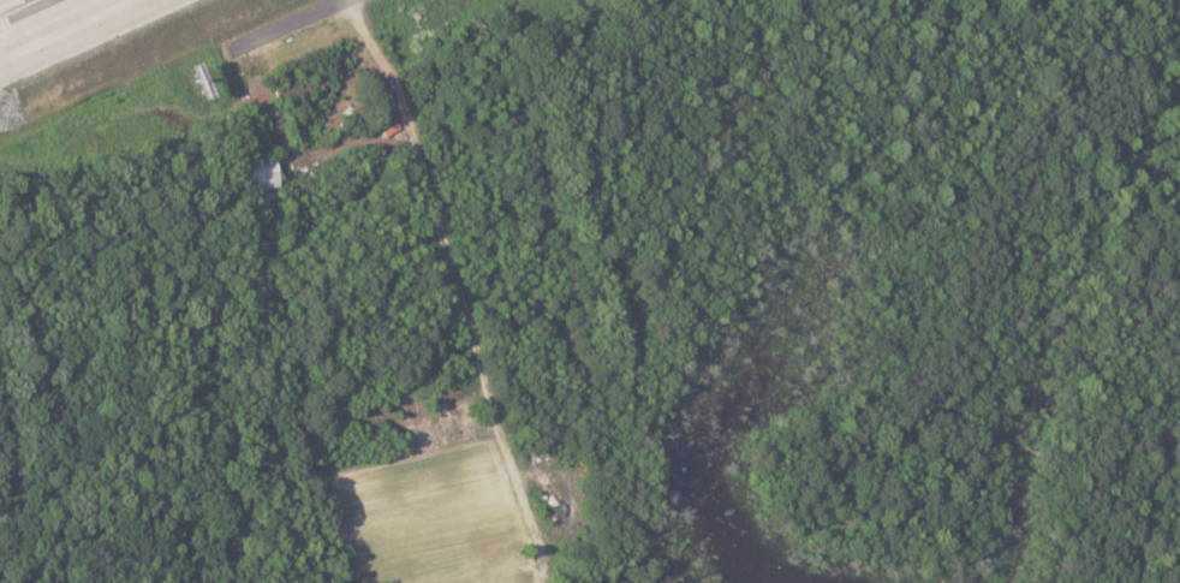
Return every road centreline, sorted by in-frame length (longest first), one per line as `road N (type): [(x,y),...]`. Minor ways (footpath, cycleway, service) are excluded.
road 1 (residential): [(221,63),(354,0)]

